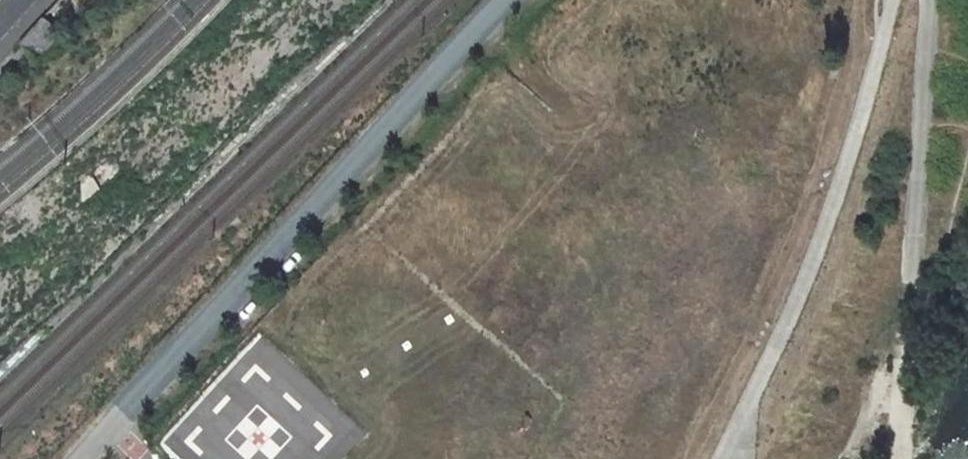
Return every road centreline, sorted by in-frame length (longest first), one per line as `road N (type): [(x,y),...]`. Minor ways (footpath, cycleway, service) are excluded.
road 1 (unclassified): [(82,458),(505,0)]
road 2 (track): [(906,307),(927,0)]
road 3 (track): [(906,307),(942,263),(967,149)]
road 4 (track): [(906,307),(907,458)]

